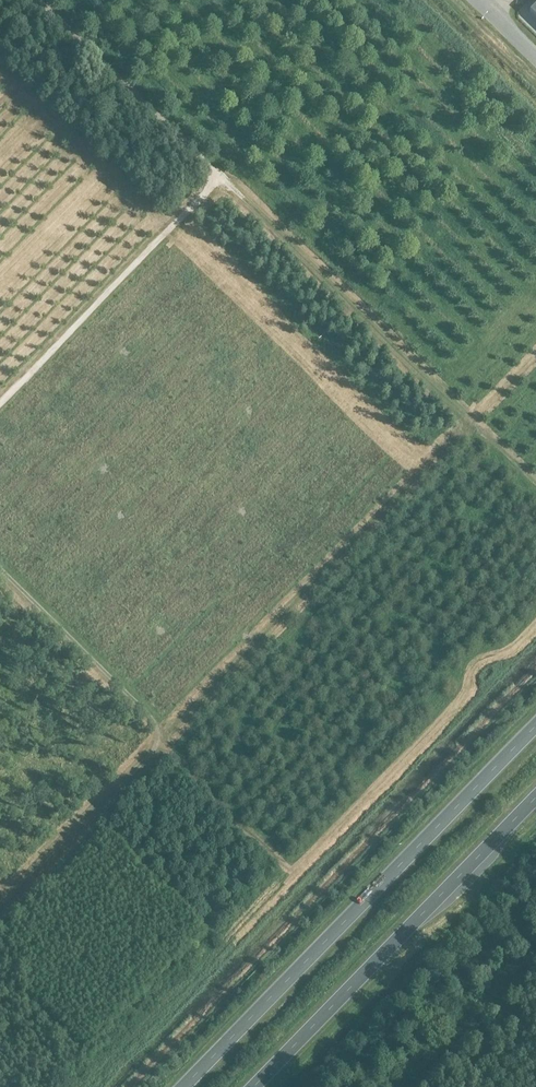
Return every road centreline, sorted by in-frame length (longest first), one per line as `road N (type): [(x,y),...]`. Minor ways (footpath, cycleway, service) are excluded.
road 1 (track): [(35,0),(219,180),(0,406)]
road 2 (trunk): [(535,727),(185,1086)]
road 3 (trunk): [(253,1086),(535,798)]
road 4 (track): [(465,411),(248,192),(219,180)]
road 5 (track): [(422,1086),(535,972)]

